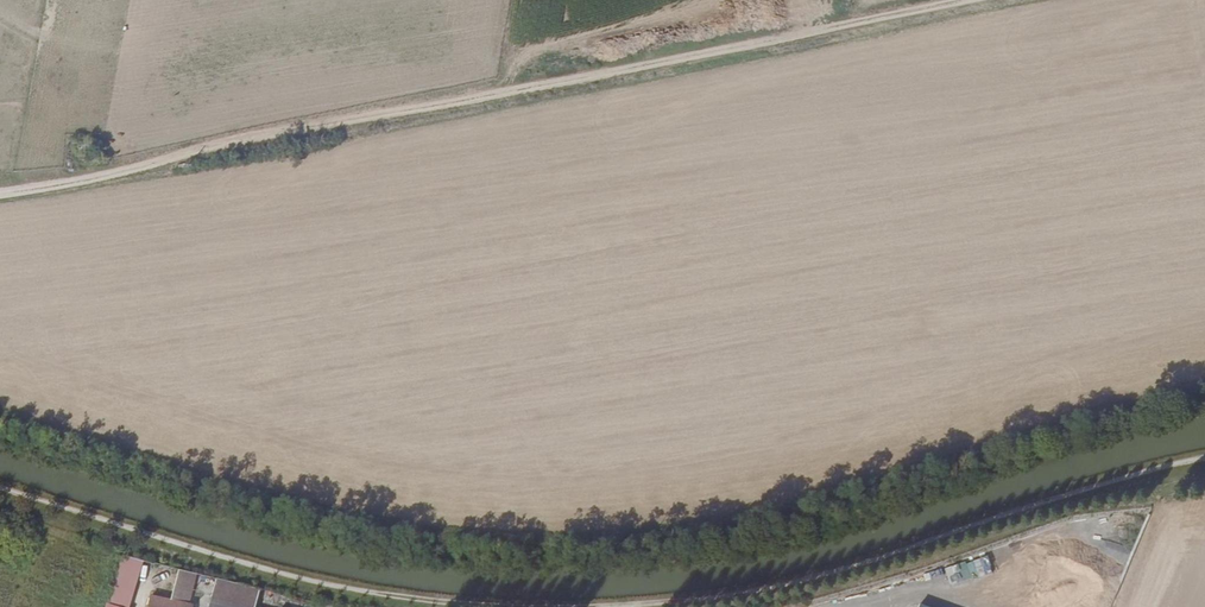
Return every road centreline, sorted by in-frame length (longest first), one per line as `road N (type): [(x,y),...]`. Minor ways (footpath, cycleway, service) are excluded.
road 1 (track): [(0,196),(981,0)]

